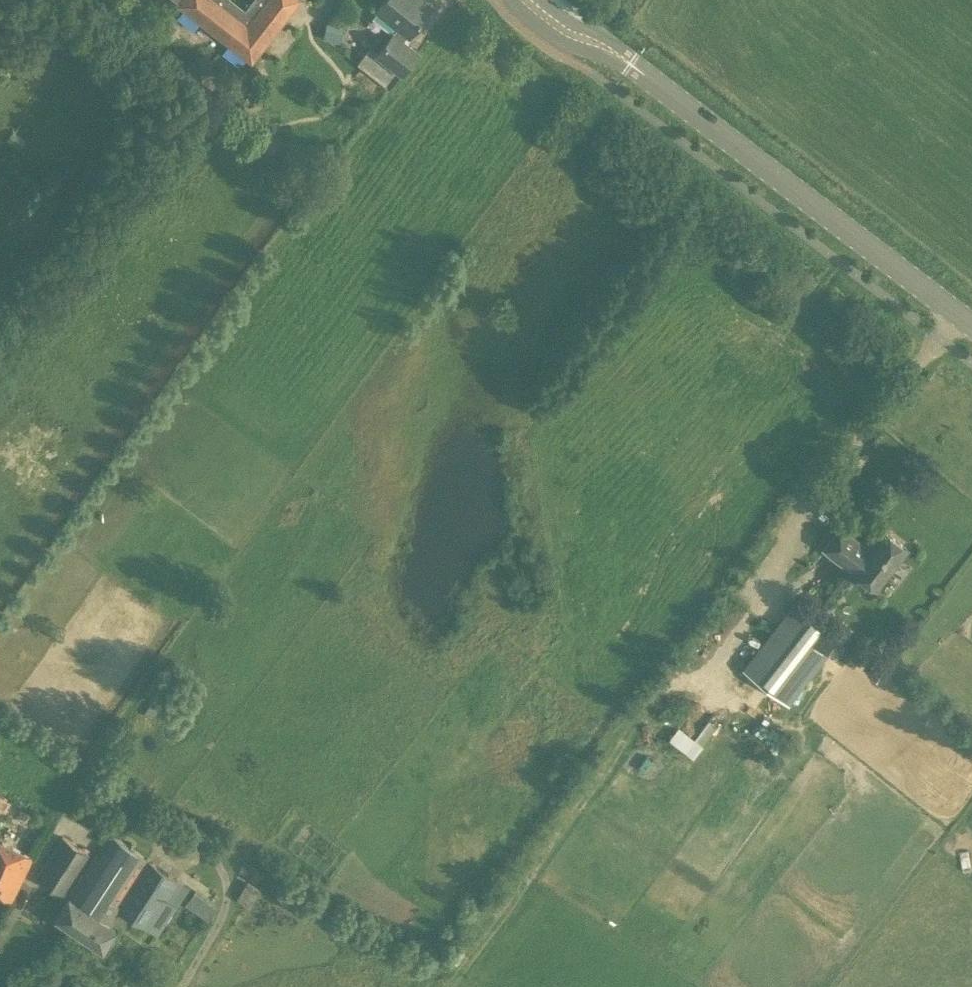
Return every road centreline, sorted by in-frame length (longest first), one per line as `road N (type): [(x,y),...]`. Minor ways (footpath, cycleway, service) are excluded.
road 1 (unclassified): [(971,328),(640,72)]
road 2 (residential): [(509,0),(563,44),(640,72)]
road 3 (residential): [(640,72),(611,40),(541,0)]

